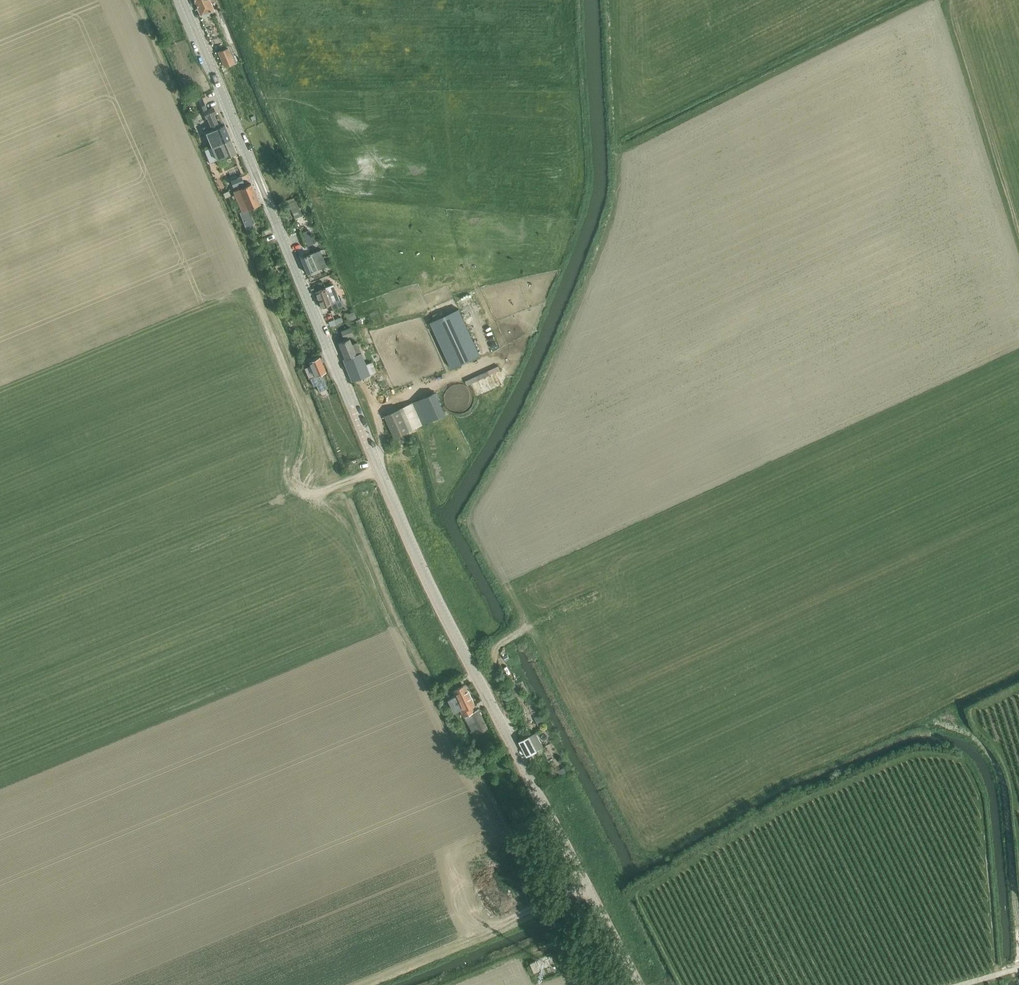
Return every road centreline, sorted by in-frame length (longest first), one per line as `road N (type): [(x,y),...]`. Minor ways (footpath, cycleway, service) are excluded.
road 1 (secondary): [(637,984),(402,522),(182,0)]

